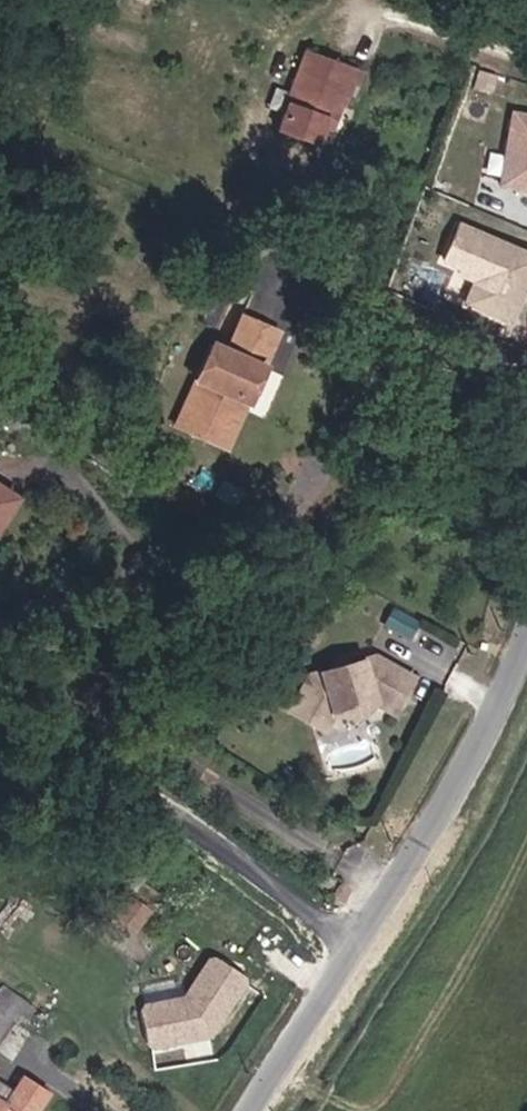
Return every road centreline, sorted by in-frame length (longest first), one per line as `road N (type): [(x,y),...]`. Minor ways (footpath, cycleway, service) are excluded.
road 1 (tertiary): [(526,627),(479,742),(253,1110)]

